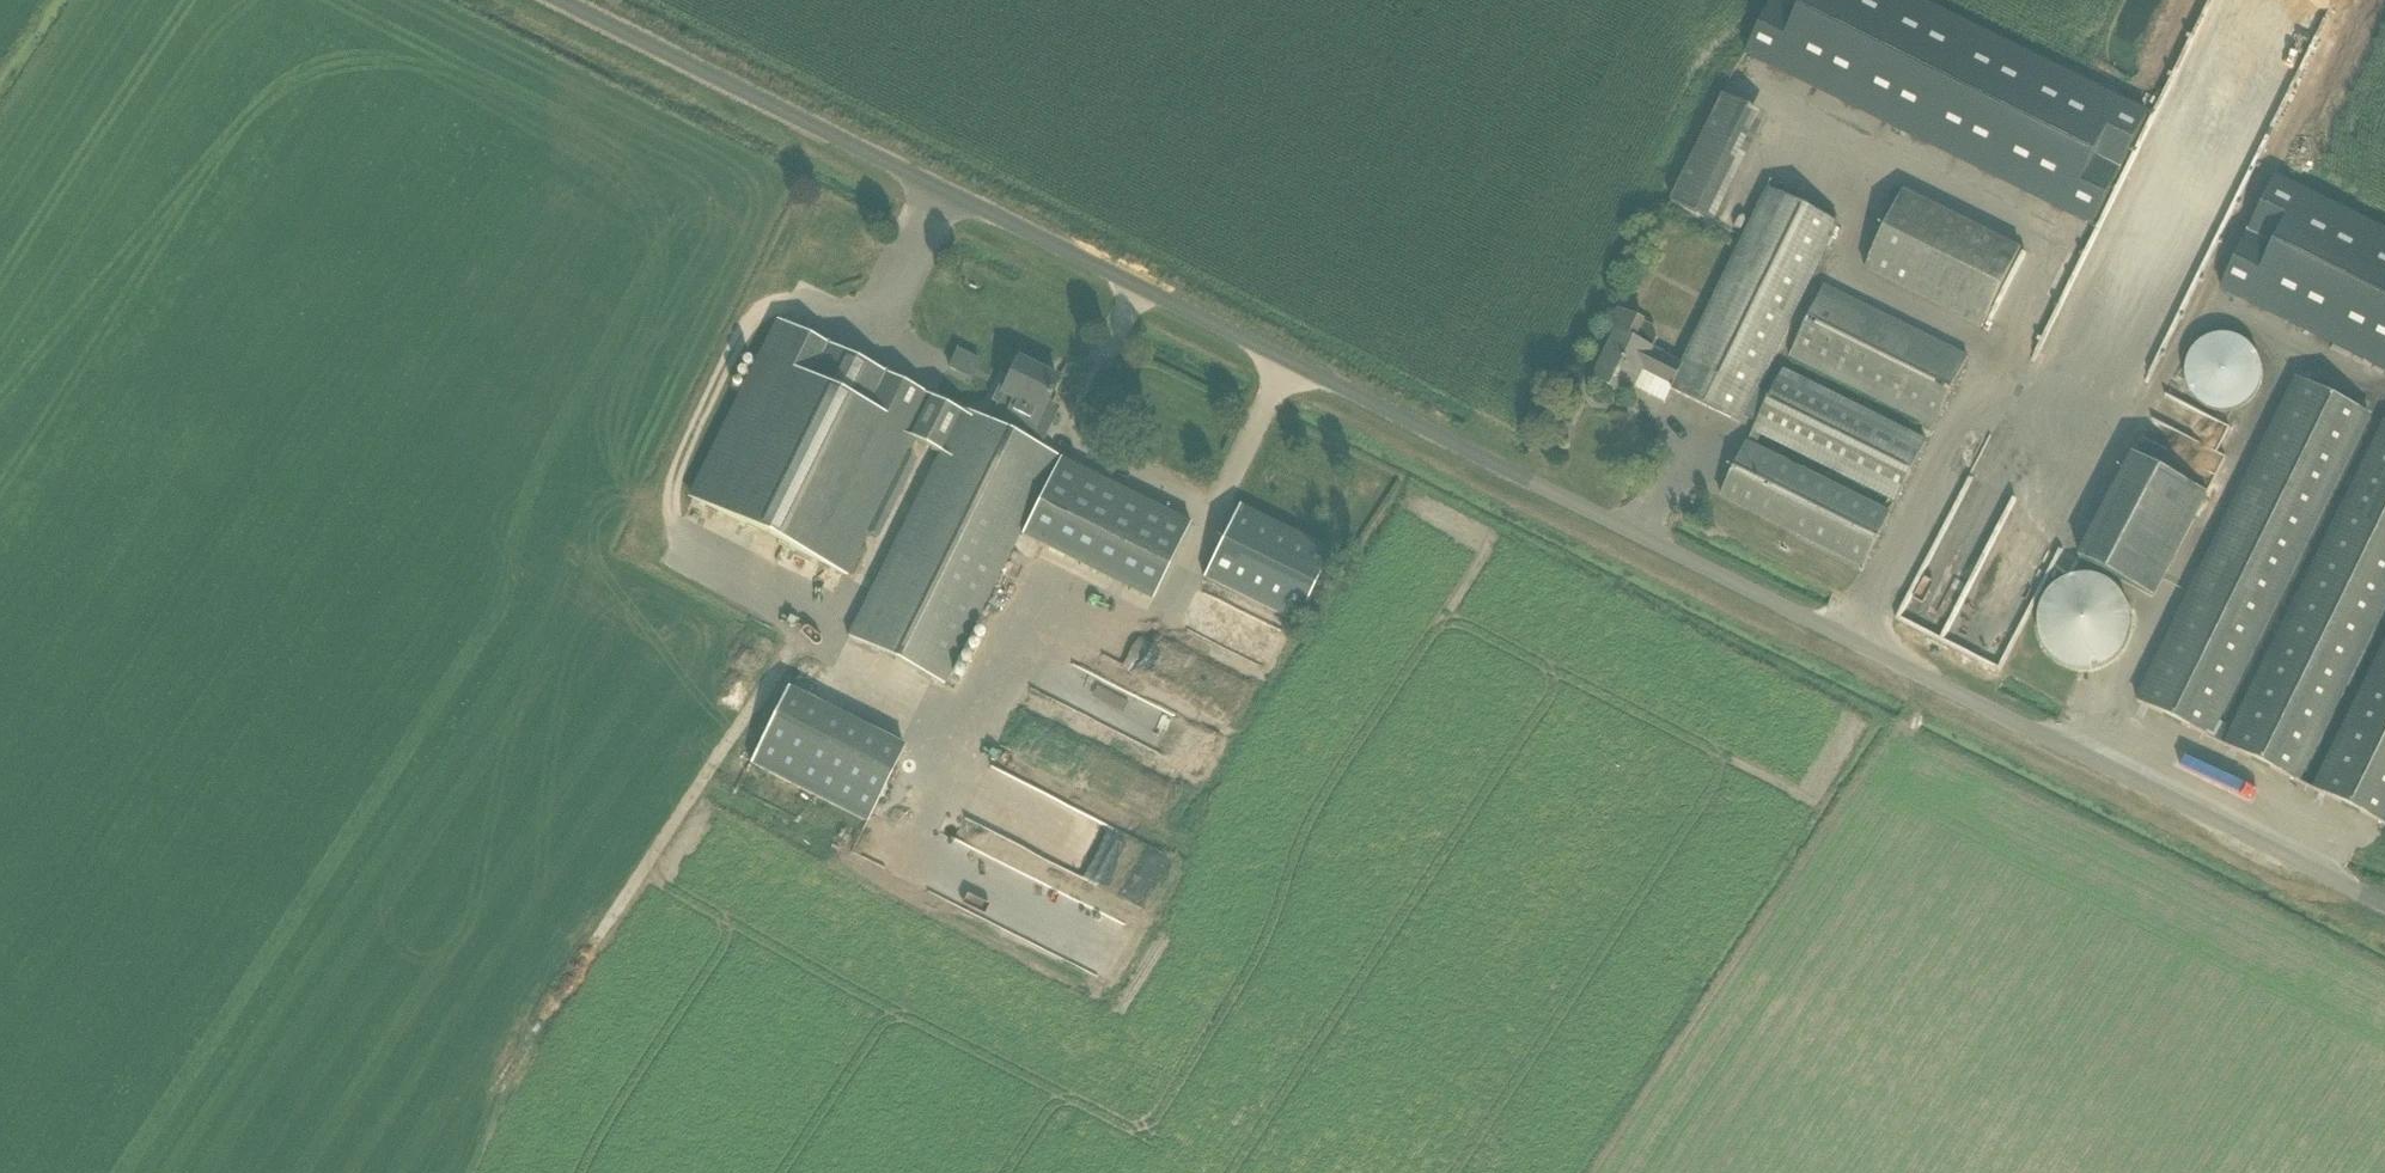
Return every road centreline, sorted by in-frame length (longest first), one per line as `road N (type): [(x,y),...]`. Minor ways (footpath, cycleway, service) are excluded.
road 1 (unclassified): [(2384,933),(504,0)]

